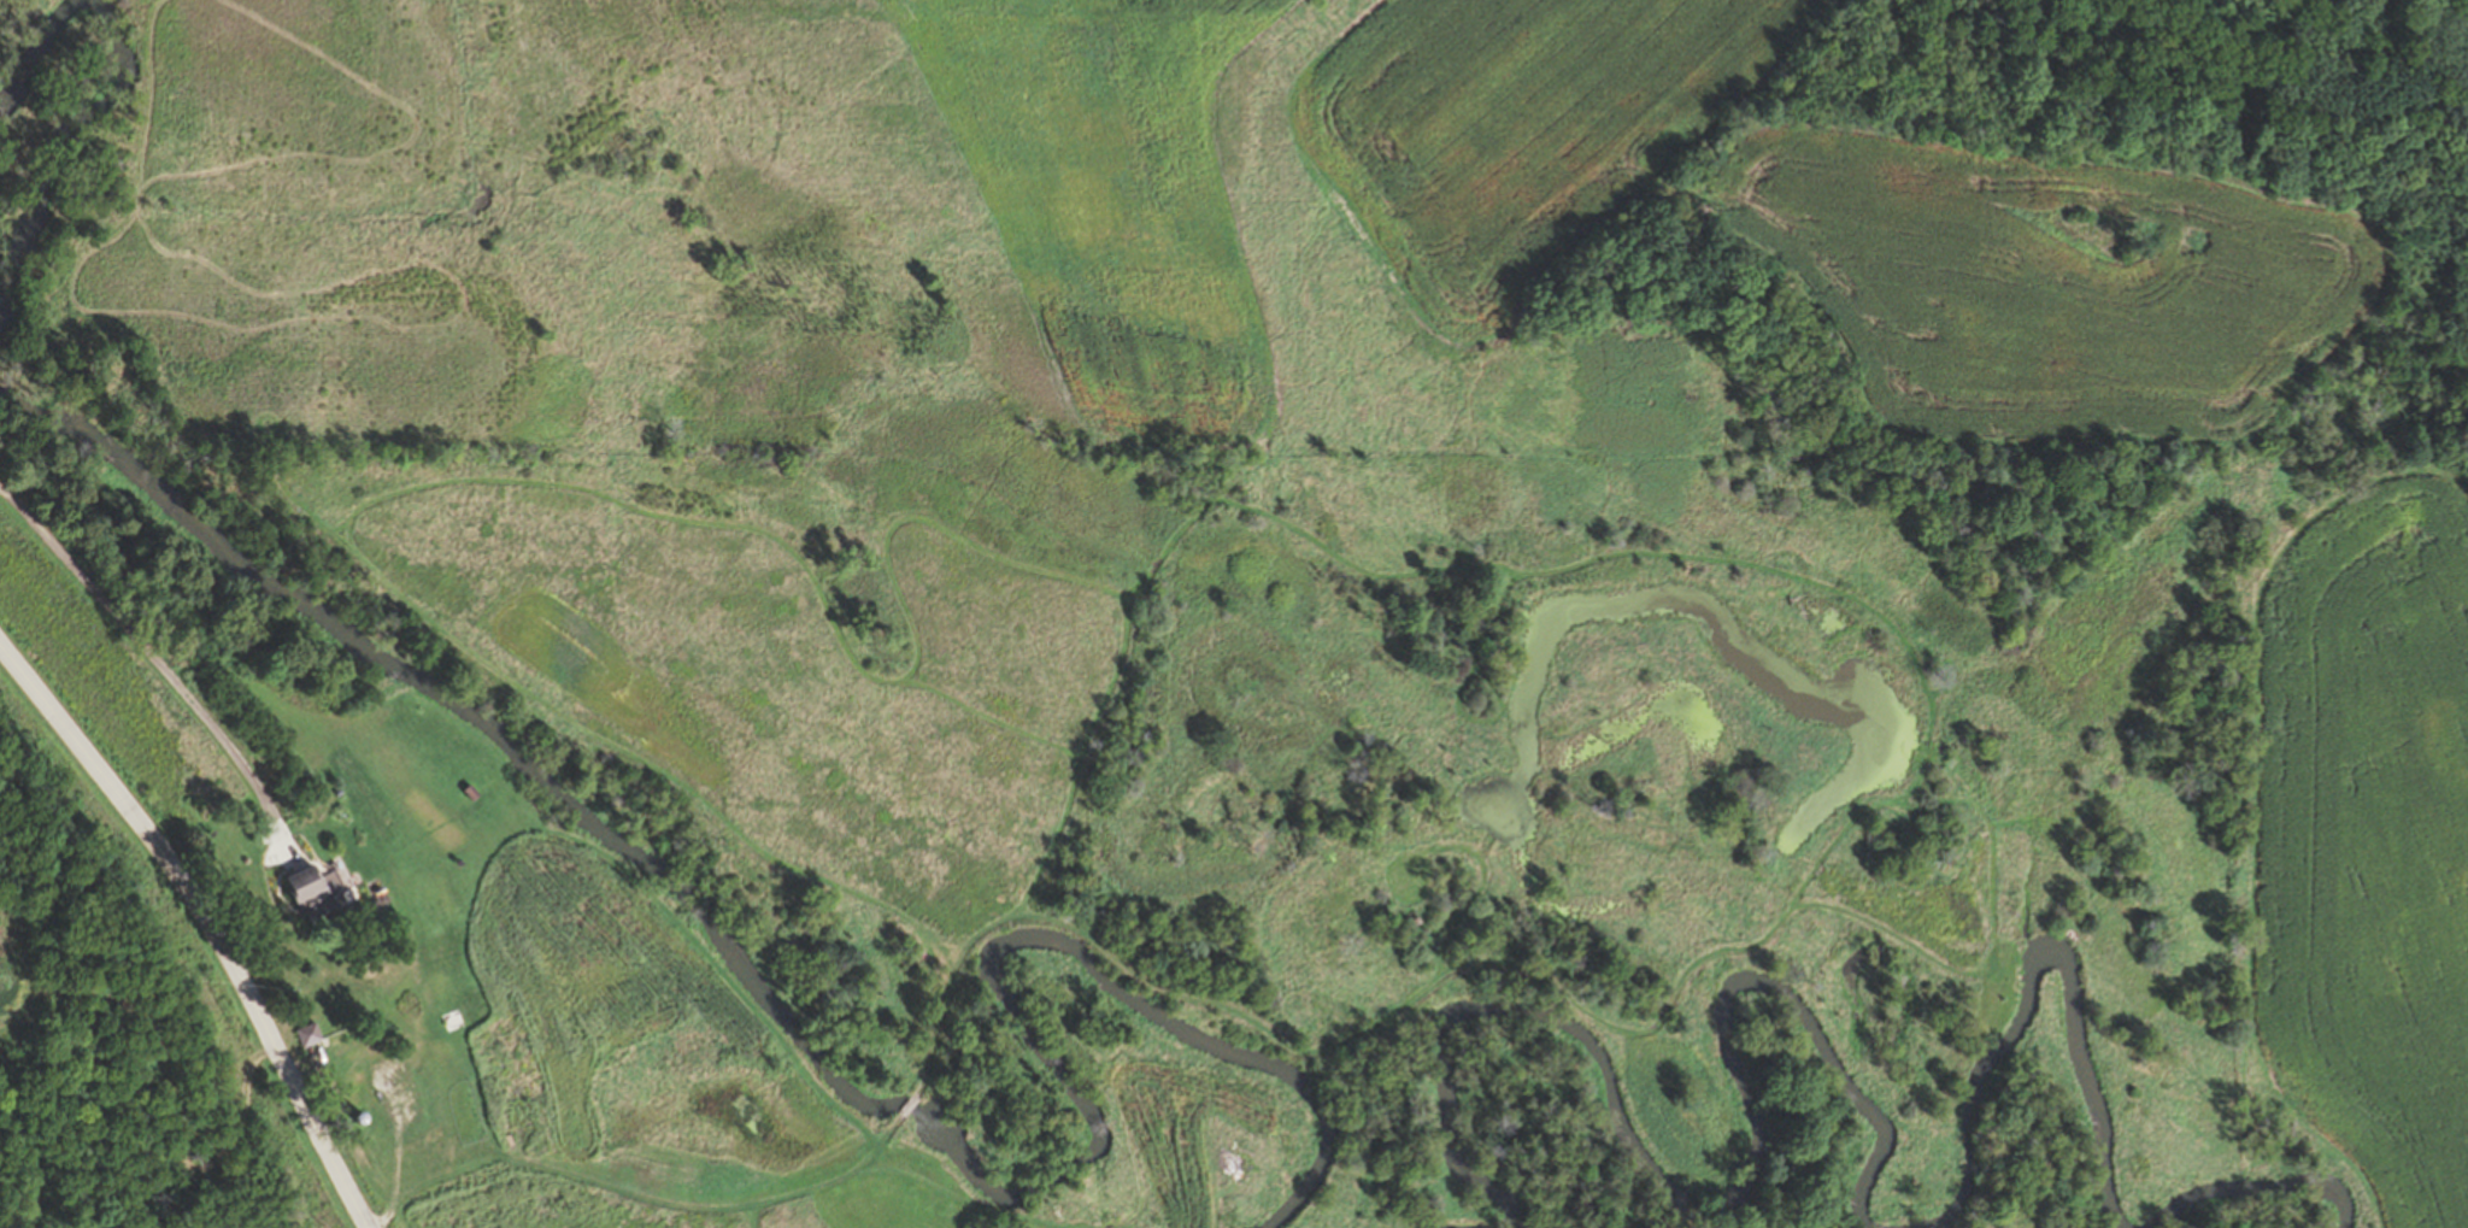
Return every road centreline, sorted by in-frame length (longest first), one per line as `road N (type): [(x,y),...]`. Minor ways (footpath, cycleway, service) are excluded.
road 1 (secondary): [(371,1227),(187,894),(0,651)]

